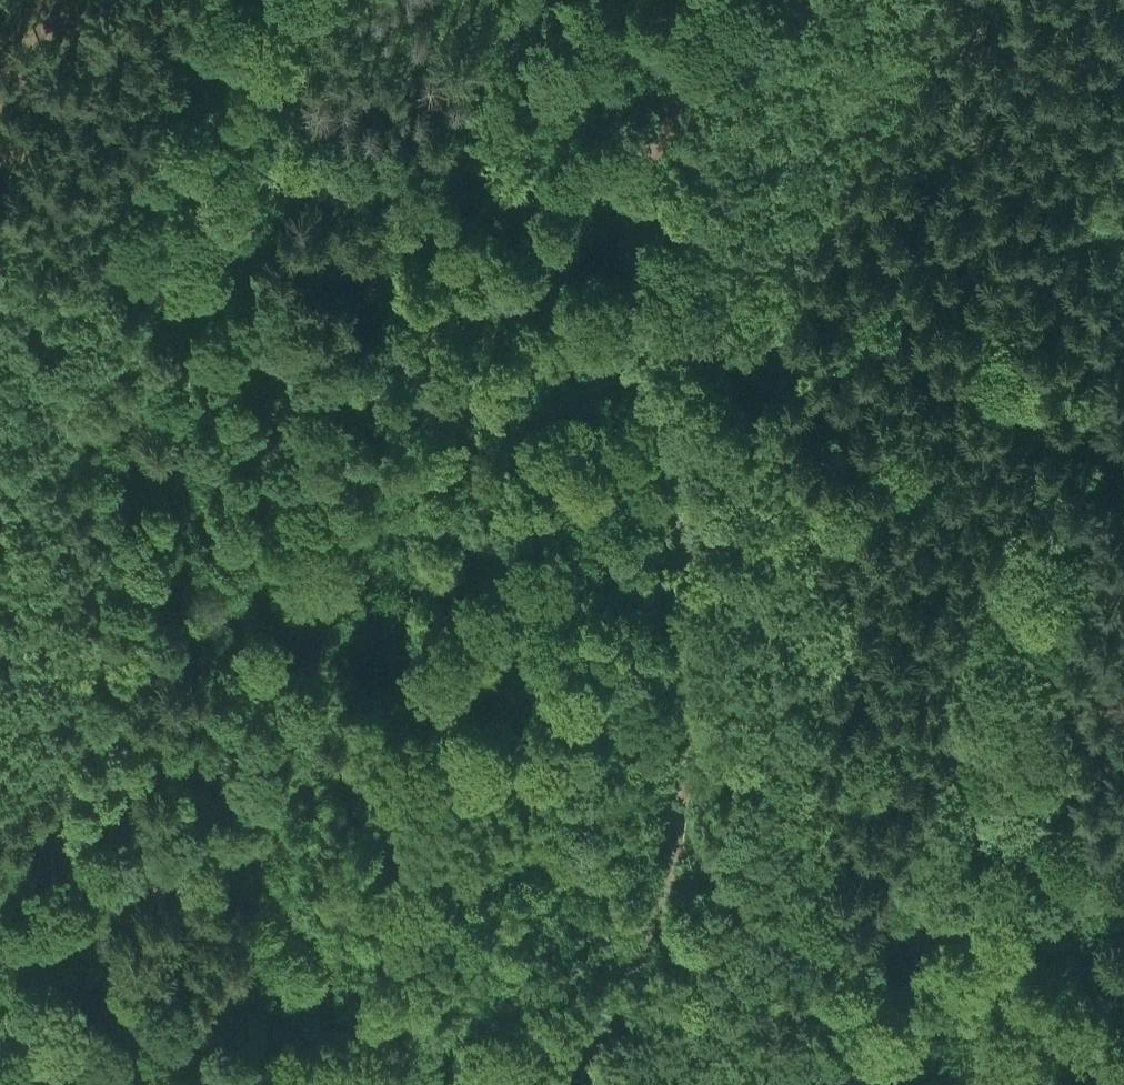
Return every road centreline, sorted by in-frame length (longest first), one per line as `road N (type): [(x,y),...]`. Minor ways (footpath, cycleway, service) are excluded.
road 1 (track): [(557,1084),(629,982),(662,915),(694,703),(683,501),(635,333),(628,213),(661,122),(753,0)]

